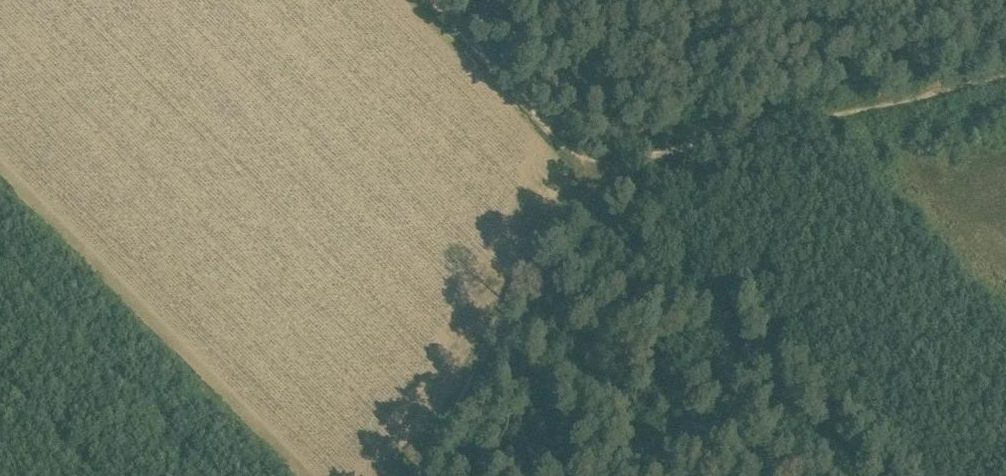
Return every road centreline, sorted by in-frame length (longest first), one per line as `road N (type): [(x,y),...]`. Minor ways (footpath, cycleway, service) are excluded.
road 1 (track): [(601,177),(897,475)]
road 2 (track): [(1005,80),(675,142),(601,177)]
road 3 (track): [(601,177),(540,253),(426,475)]
road 4 (track): [(601,177),(438,0)]

